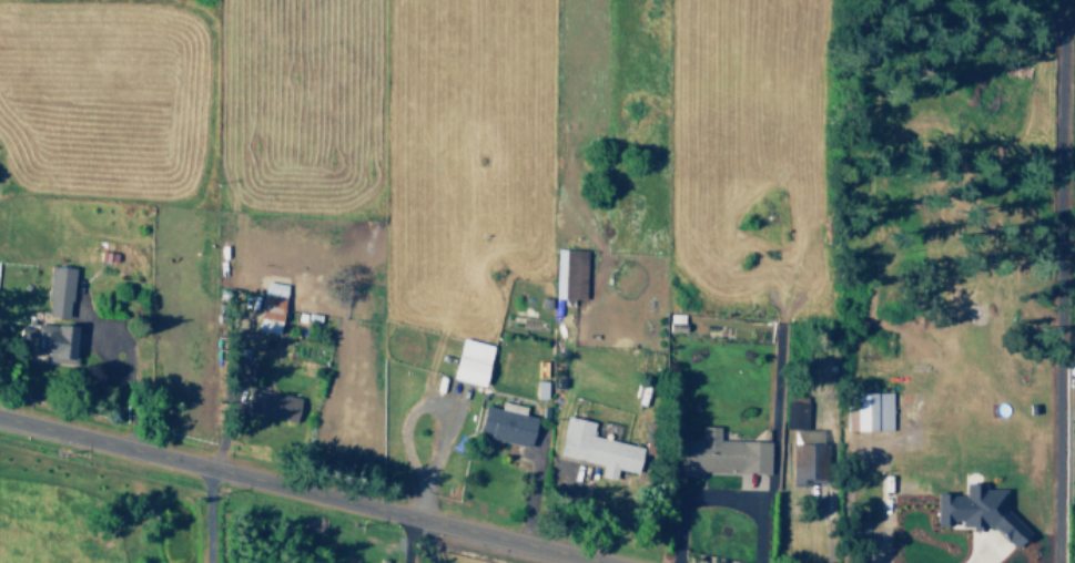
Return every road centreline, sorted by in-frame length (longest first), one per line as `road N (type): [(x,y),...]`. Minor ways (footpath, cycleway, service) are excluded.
road 1 (tertiary): [(597,562),(0,420)]

